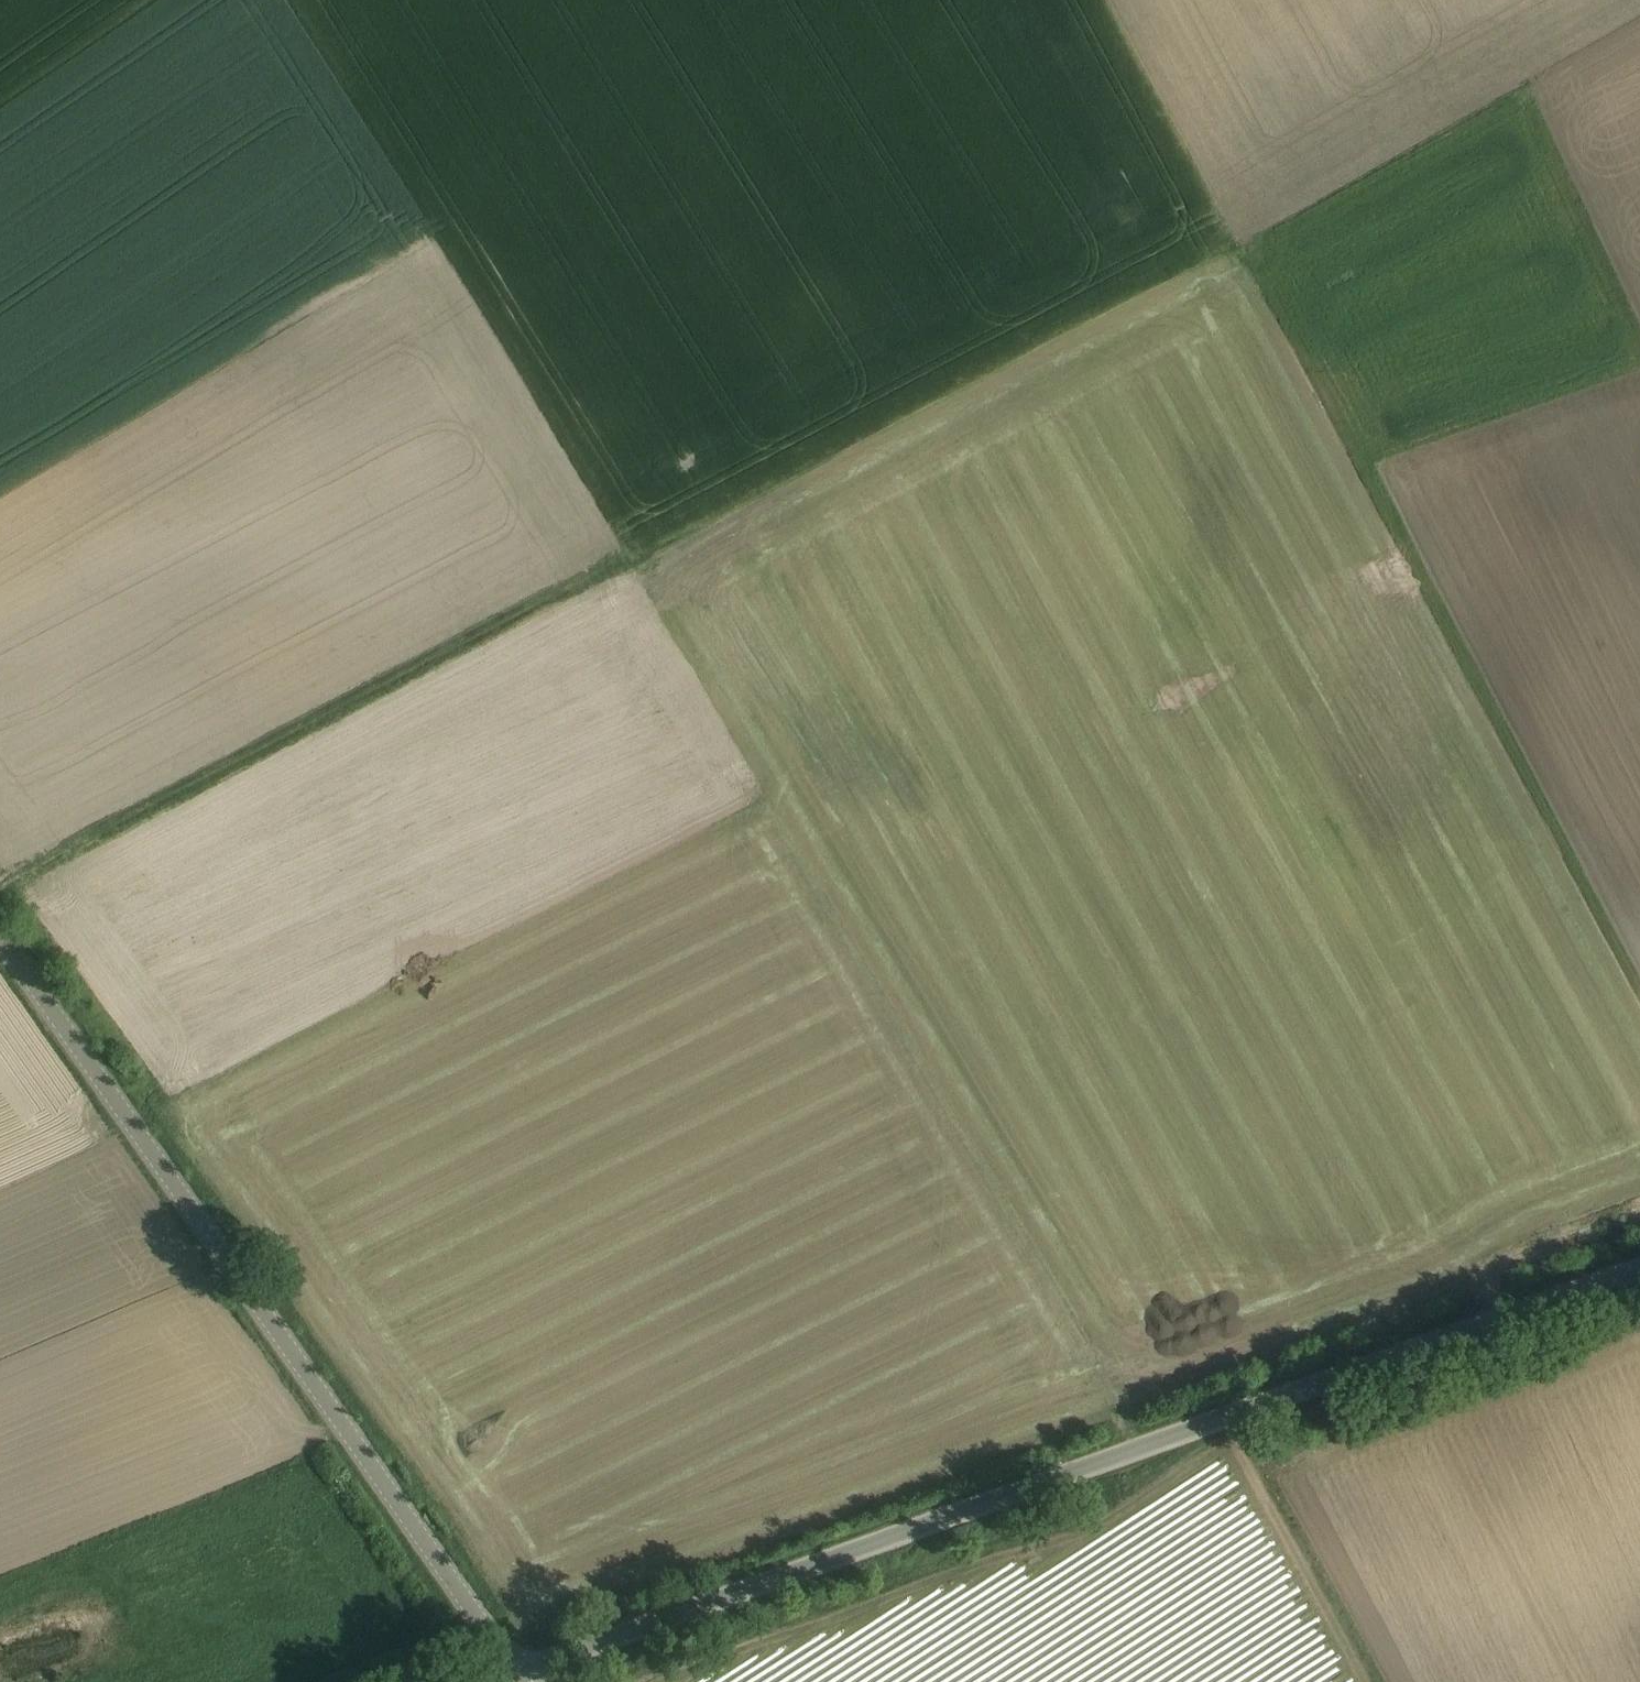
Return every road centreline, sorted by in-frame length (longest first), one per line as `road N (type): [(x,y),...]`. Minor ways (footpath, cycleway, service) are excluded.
road 1 (unclassified): [(509,1674),(1639,1268)]
road 2 (unclassified): [(509,1674),(0,942)]

